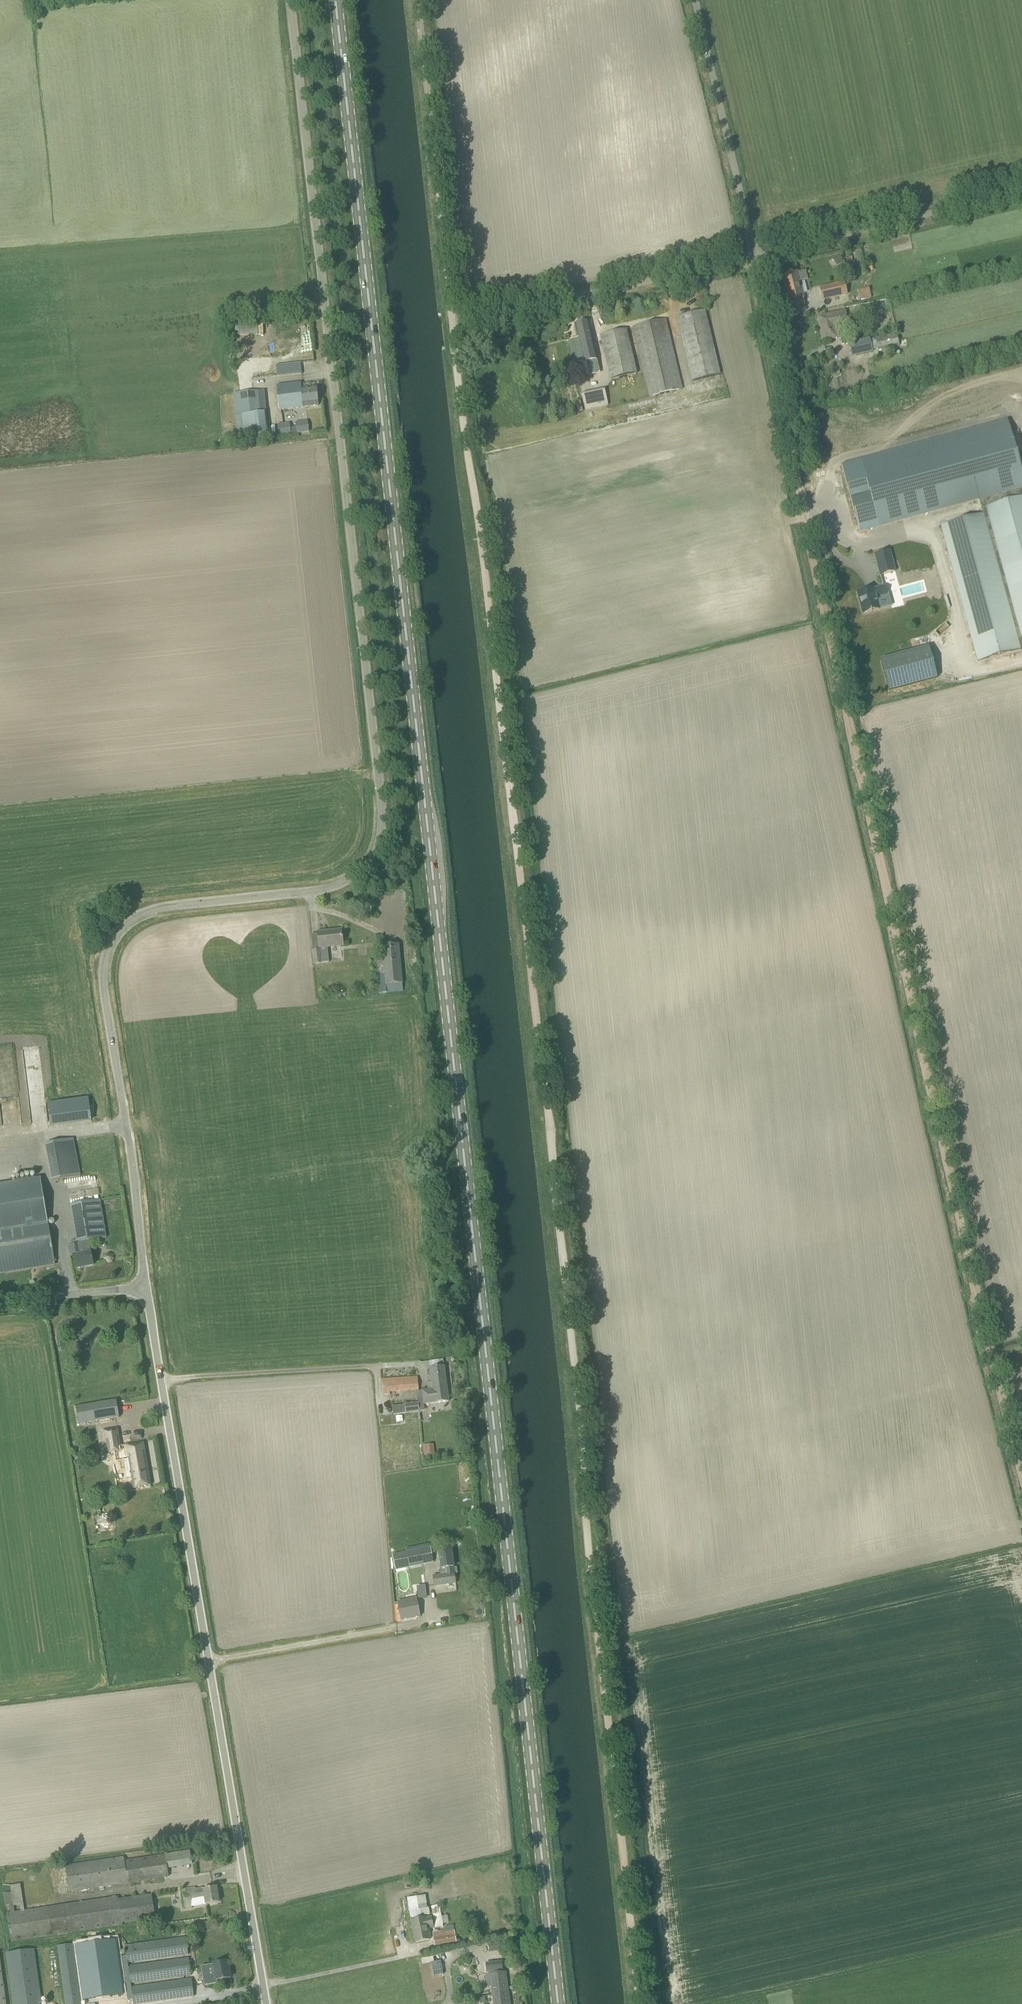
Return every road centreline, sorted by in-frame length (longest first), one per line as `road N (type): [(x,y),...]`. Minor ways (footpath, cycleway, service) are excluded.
road 1 (primary): [(558,2003),(336,0)]
road 2 (track): [(640,2003),(420,0)]
road 3 (unclassified): [(145,1291),(106,957),(142,916),(350,883),(373,865),(384,829),(291,0)]
road 4 (track): [(807,512),(1004,1351)]
road 5 (unclassified): [(266,2003),(145,1291)]
road 6 (unclassified): [(456,331),(755,258)]
road 7 (unclassified): [(755,258),(1021,192)]
road 8 (unclassified): [(755,258),(694,0)]
road 9 (unclassified): [(807,512),(755,258)]
road 10 (track): [(160,1382),(379,1369)]
road 11 (track): [(208,1662),(412,1626)]
road 12 (unclassified): [(0,1305),(145,1291)]

